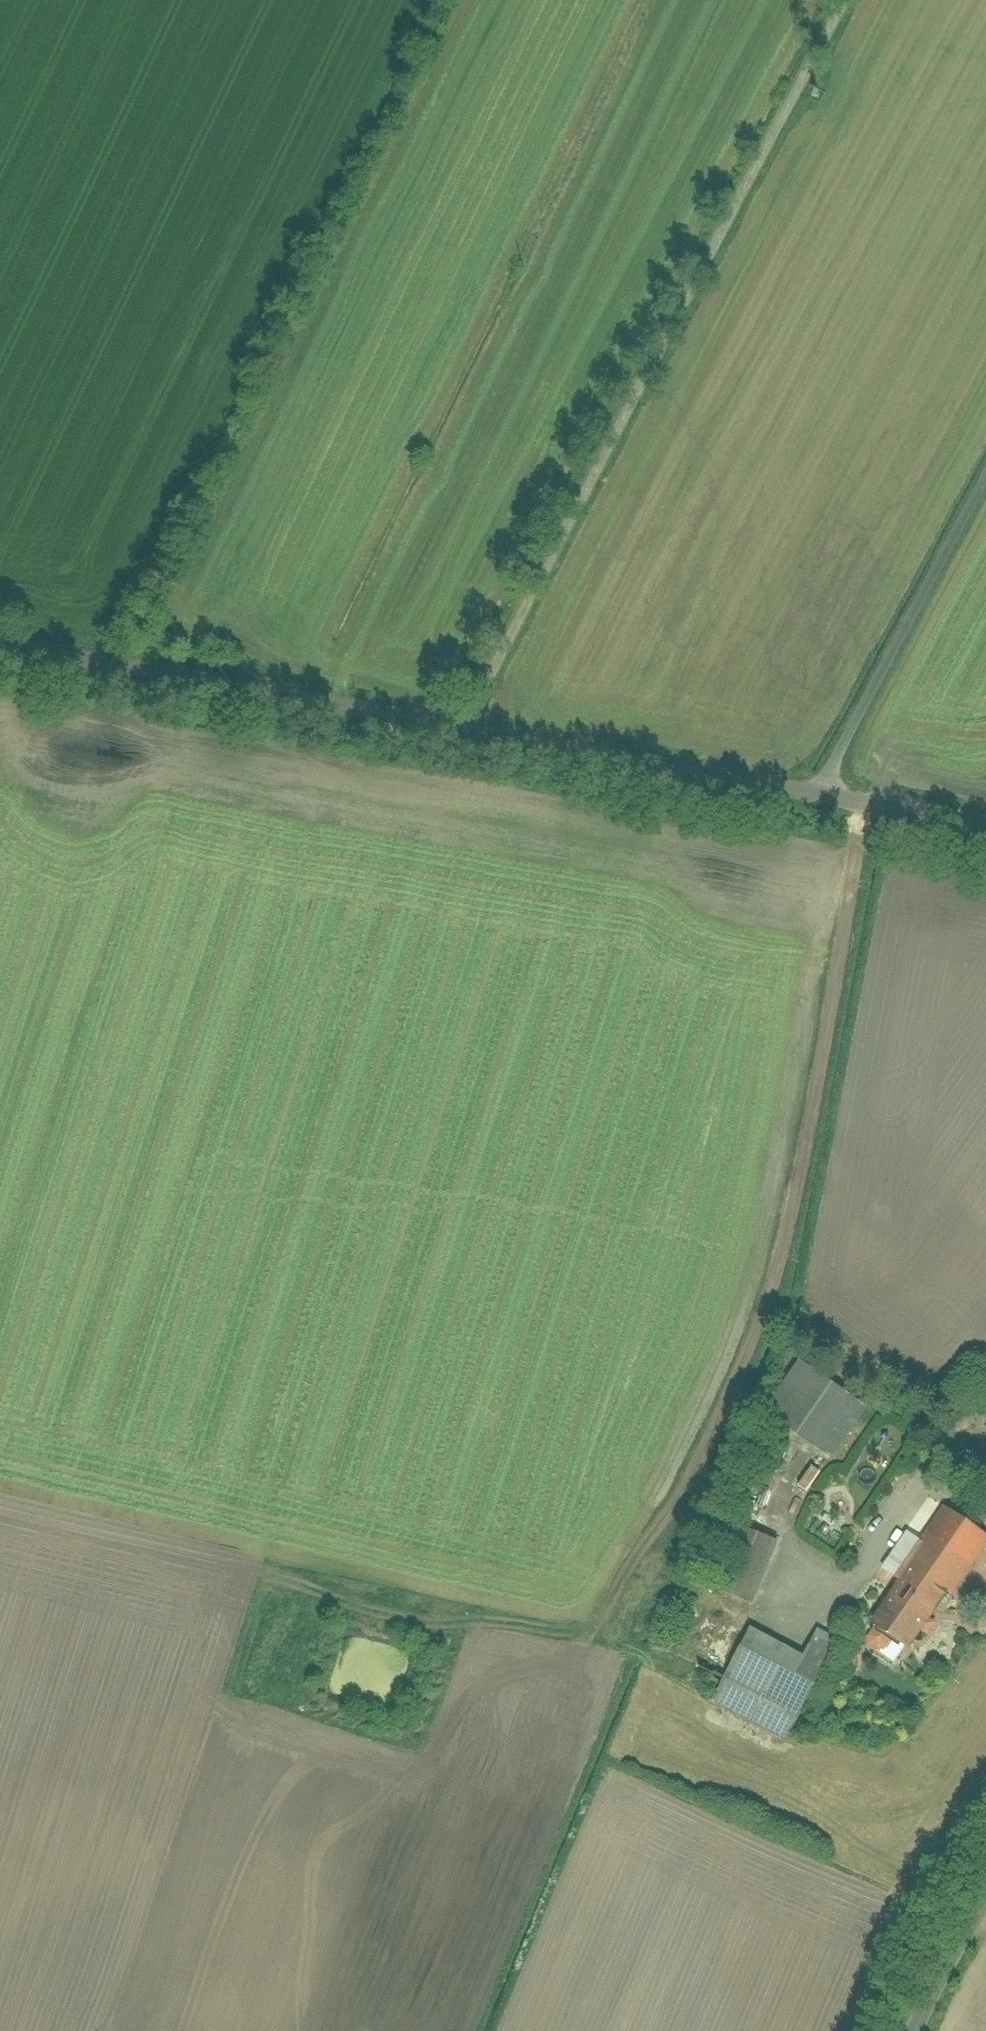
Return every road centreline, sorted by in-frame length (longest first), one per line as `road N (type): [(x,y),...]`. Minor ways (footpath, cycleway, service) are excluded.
road 1 (unclassified): [(0,645),(985,824)]
road 2 (unclassified): [(985,1898),(955,1944),(918,2030)]

